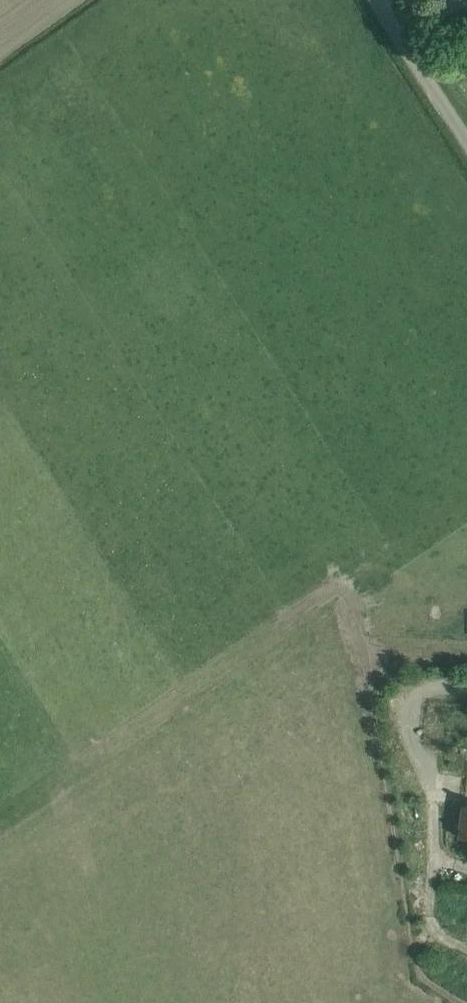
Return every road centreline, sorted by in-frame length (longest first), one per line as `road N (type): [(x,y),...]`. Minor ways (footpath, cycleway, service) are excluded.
road 1 (unclassified): [(466,124),(387,0)]

